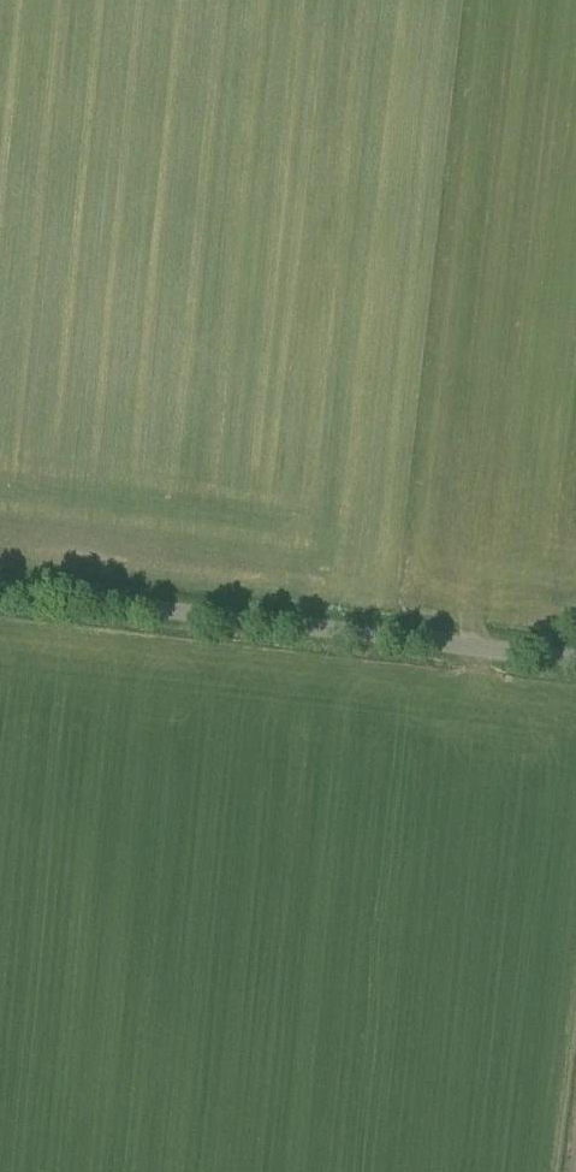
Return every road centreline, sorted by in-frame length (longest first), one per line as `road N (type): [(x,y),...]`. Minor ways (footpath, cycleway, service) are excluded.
road 1 (unclassified): [(575,664),(0,593)]

